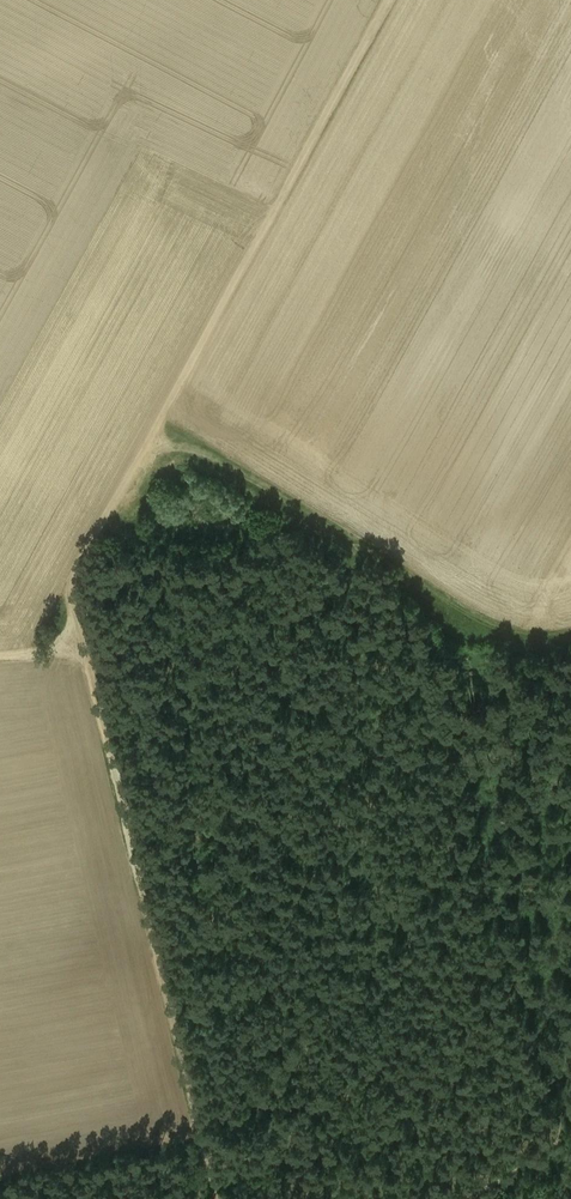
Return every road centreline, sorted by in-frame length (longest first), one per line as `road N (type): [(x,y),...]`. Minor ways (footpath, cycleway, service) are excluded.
road 1 (track): [(389,0),(87,542),(76,584),(82,645),(0,654)]
road 2 (track): [(82,645),(214,1198)]

